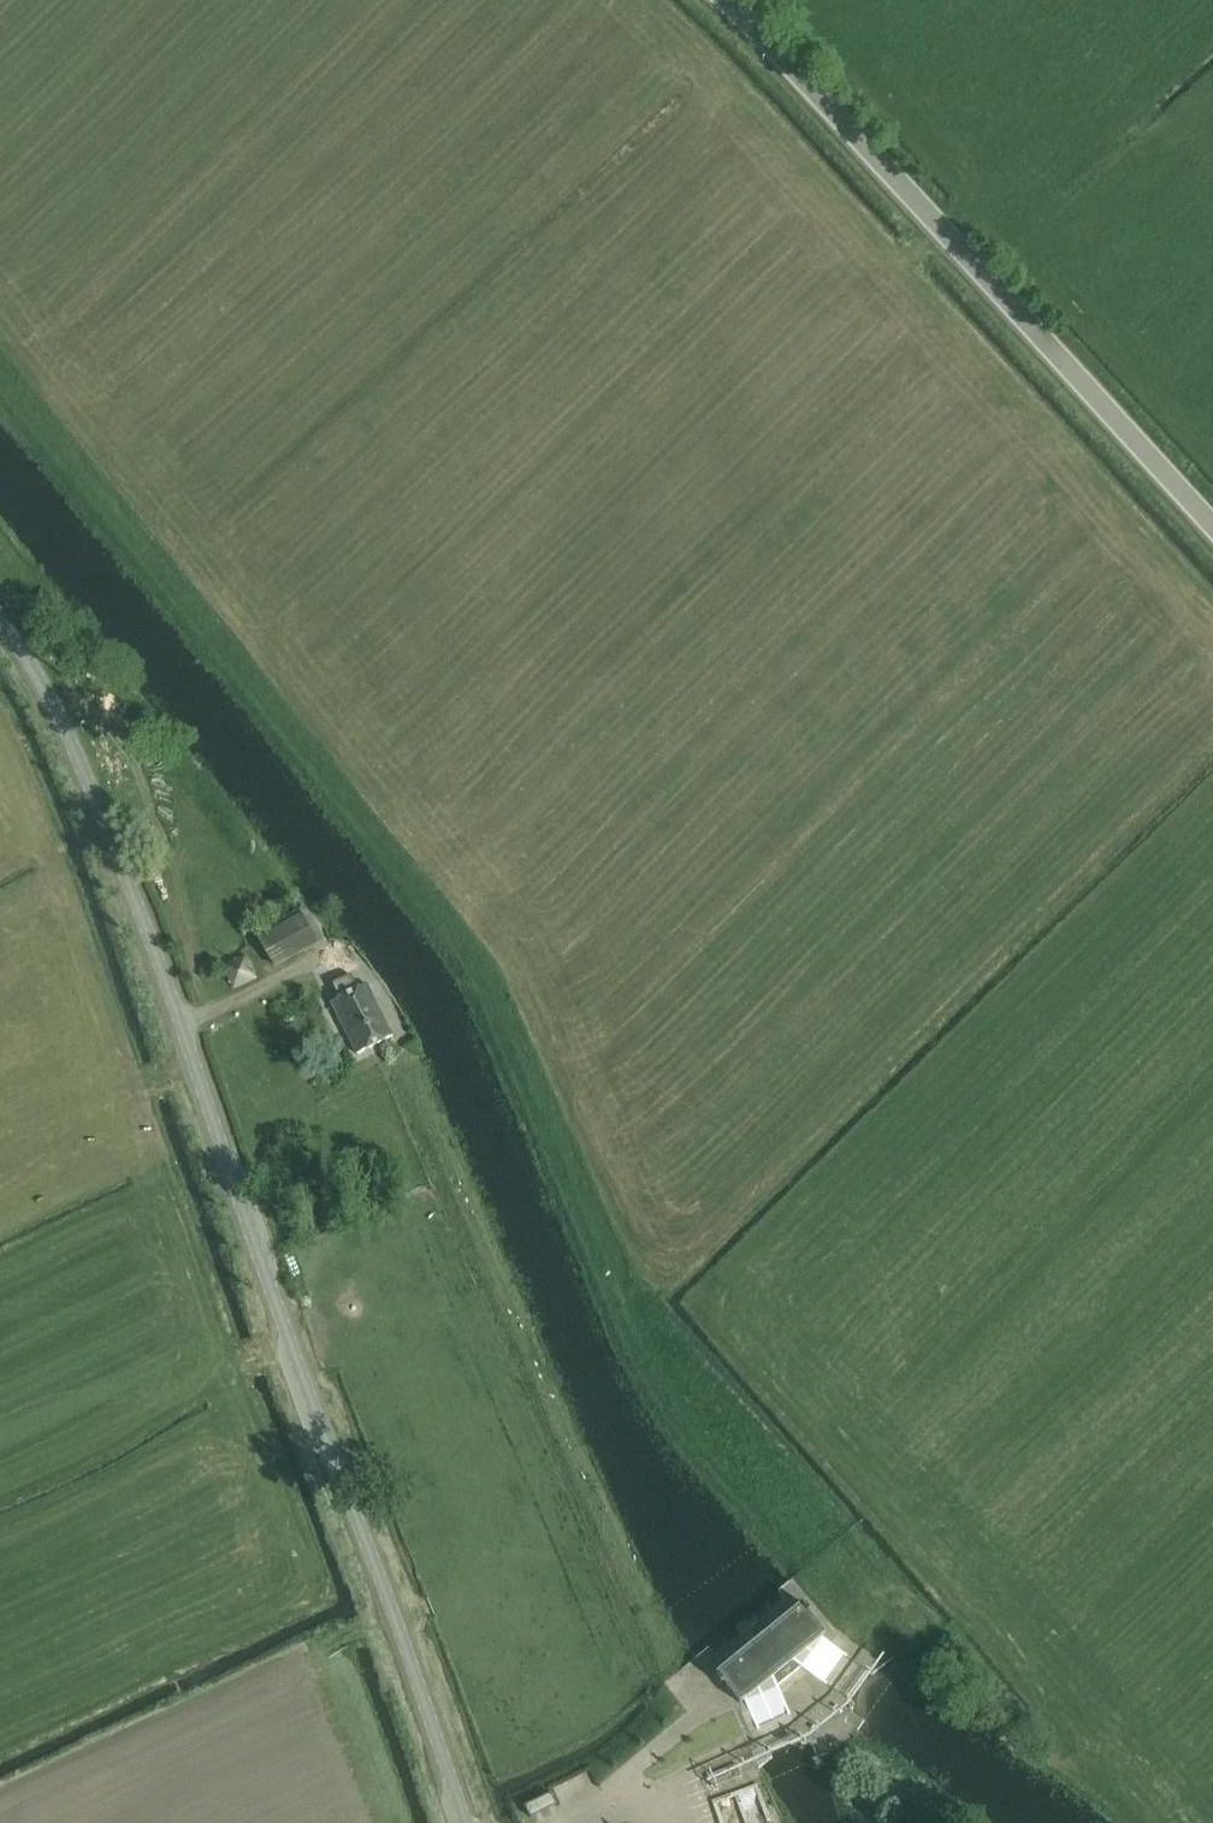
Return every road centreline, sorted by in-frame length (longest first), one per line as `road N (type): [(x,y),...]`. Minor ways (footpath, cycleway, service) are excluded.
road 1 (unclassified): [(465,1822),(77,733),(21,616),(0,593)]
road 2 (tertiary): [(1212,527),(872,153),(718,0)]

